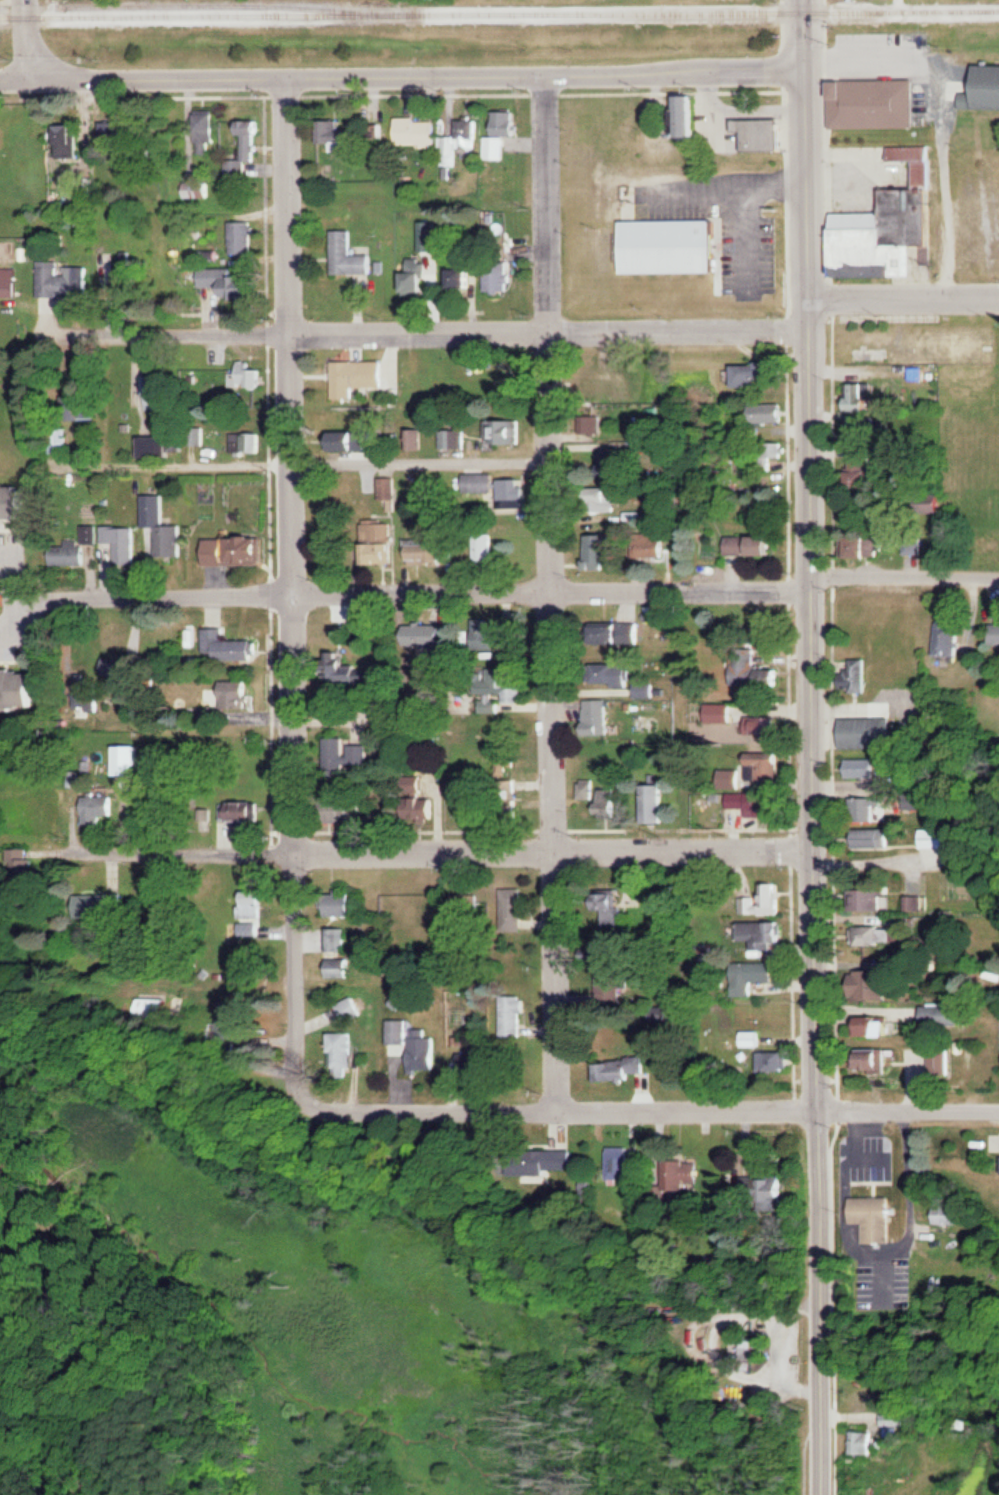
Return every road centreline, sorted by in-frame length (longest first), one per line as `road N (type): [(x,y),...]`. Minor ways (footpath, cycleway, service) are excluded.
road 1 (tertiary): [(821,1417),(804,0)]
road 2 (residential): [(321,1108),(298,1081),(287,76)]
road 3 (residential): [(558,1113),(547,74)]
road 4 (residential): [(804,67),(0,78)]
road 5 (residential): [(810,591),(67,593)]
road 6 (residential): [(814,846),(73,854)]
road 7 (residential): [(806,328),(68,329)]
road 8 (residential): [(817,1108),(321,1108)]
road 9 (residential): [(998,297),(806,298)]
road 10 (residential): [(998,578),(810,576)]
road 11 (residential): [(817,1108),(998,1109)]

